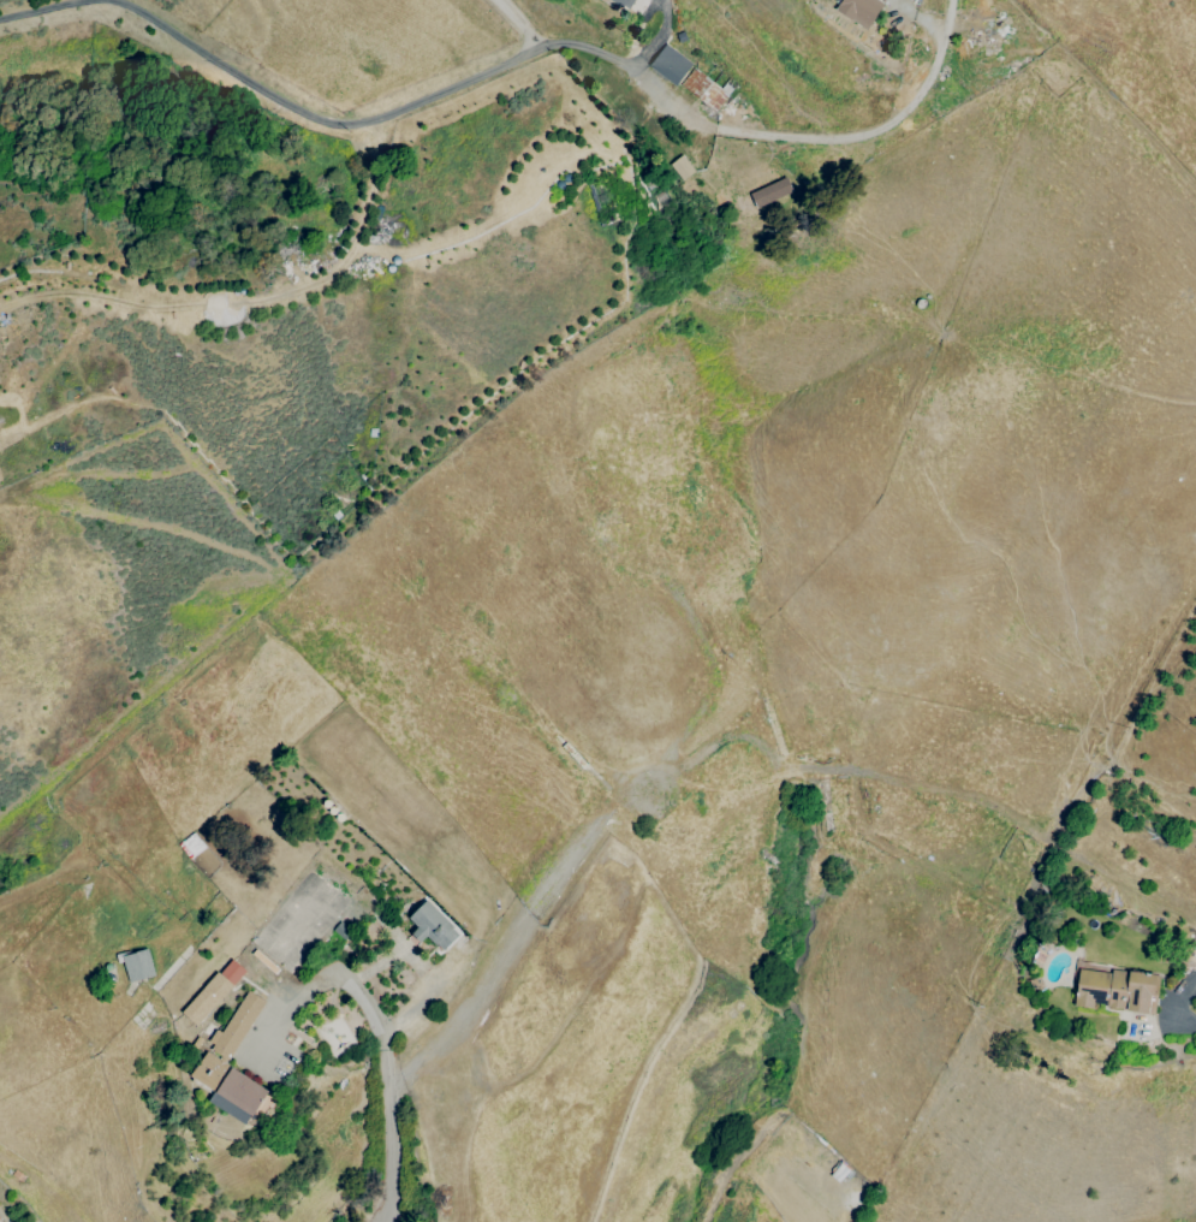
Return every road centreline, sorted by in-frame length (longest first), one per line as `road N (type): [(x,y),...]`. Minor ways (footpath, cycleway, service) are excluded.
road 1 (residential): [(0,24),(106,1),(143,11),(226,73),(331,123),(382,115),(532,47),(588,47),(718,127),(837,142),(912,106),(945,30),(948,0)]

